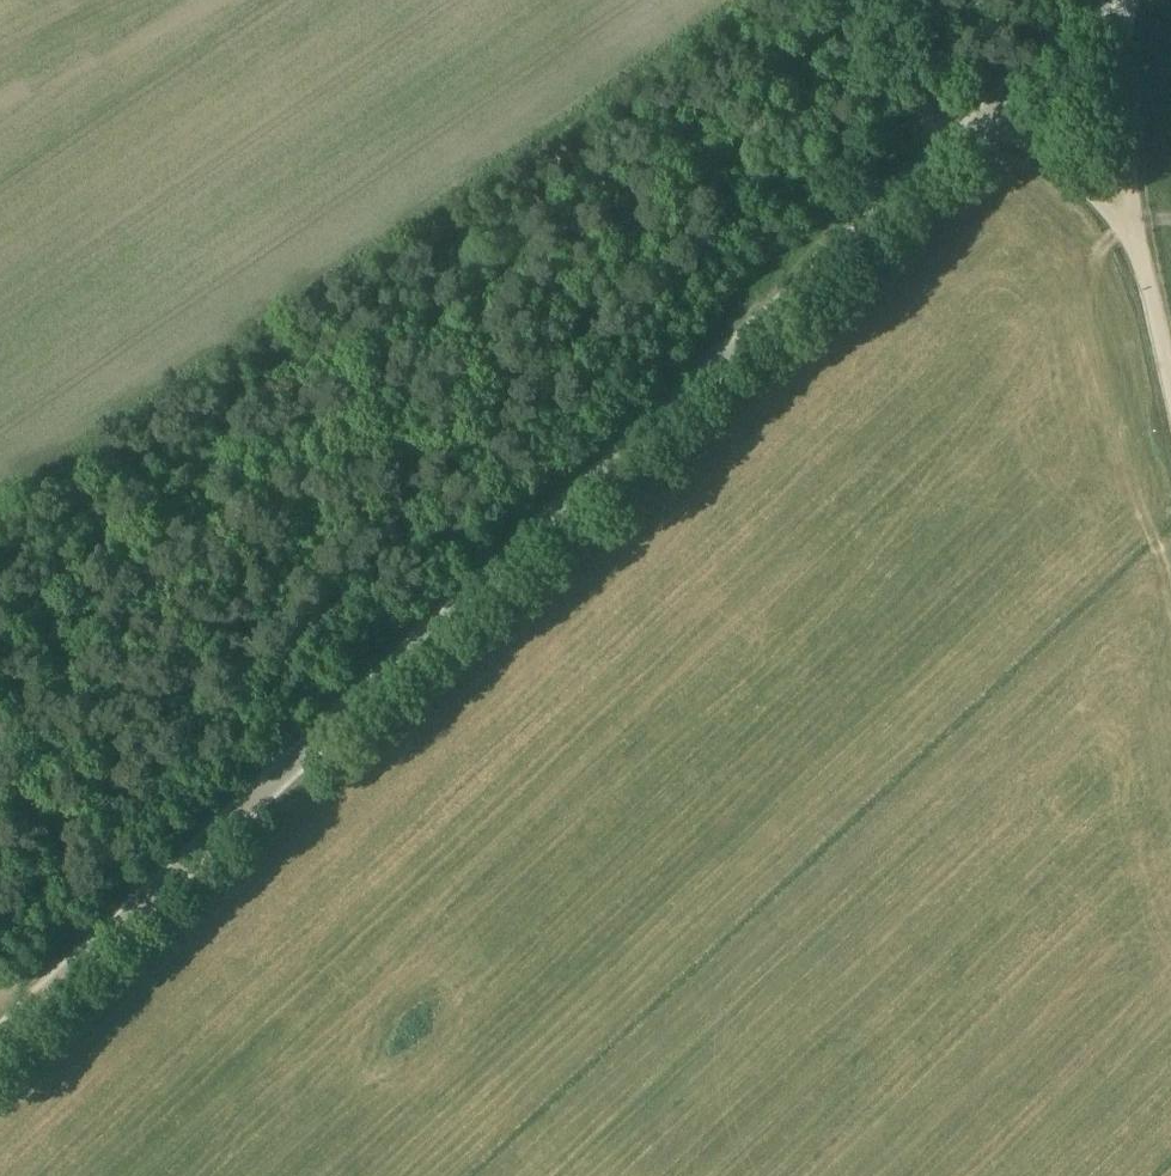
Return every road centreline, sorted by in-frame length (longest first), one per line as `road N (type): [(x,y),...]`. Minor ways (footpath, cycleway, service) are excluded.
road 1 (unclassified): [(0,1015),(246,780),(1091,25),(1108,0)]
road 2 (track): [(1091,25),(1120,201),(1170,408)]
road 3 (track): [(955,147),(813,0)]
road 4 (track): [(986,119),(1120,201)]

